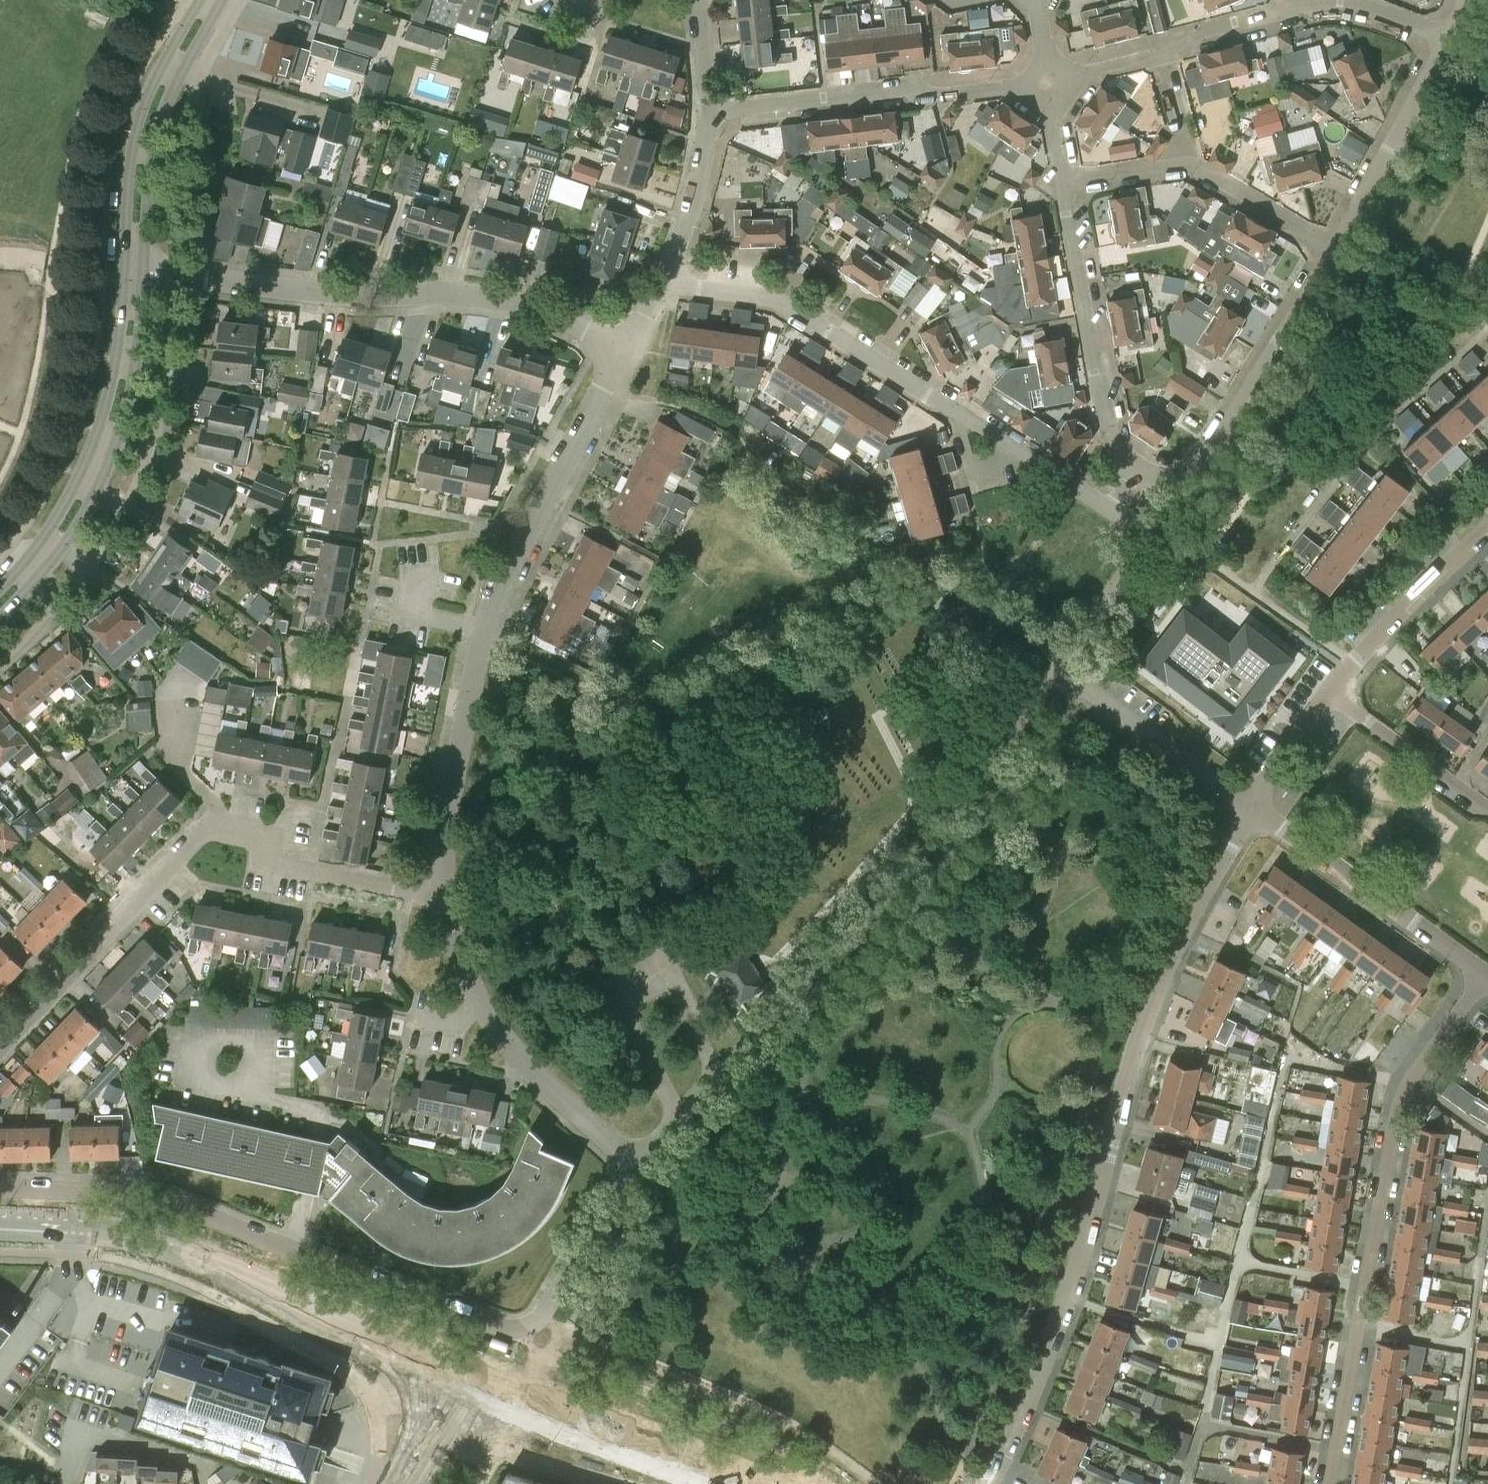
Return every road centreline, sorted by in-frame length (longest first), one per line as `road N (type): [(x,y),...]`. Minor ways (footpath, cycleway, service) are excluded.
road 1 (residential): [(0,1188),(161,1199),(518,1328),(545,1315),(638,1164)]
road 2 (residential): [(987,1483),(1082,1256),(1129,1055),(1185,923),(1251,808)]
road 3 (residential): [(442,888),(447,807),(494,602),(623,351)]
road 4 (residential): [(442,888),(410,889),(288,865),(246,834),(207,831),(0,1043)]
road 5 (residential): [(1486,975),(1398,1105),(1330,1483)]
road 6 (residential): [(1111,510),(773,300),(660,284)]
road 7 (residential): [(623,351),(539,309),(480,295),(348,295),(132,276)]
road 8 (primary): [(459,1372),(141,1239),(0,1225)]
road 9 (residential): [(1251,808),(1065,668),(1136,555),(1129,523),(1111,510)]
road 10 (primary): [(0,603),(66,524),(97,463),(126,361),(132,276)]
road 11 (residential): [(638,1164),(500,1035),(462,962),(442,888)]
road 12 (residential): [(707,111),(899,89),(933,97),(1029,86)]
road 13 (residential): [(1137,468),(1172,478),(1204,463),(1335,248)]
road 14 (primary): [(739,1483),(459,1372)]
road 15 (residential): [(1137,468),(1109,438),(1062,183)]
road 16 (residential): [(1335,248),(1185,164),(1062,183)]
road 17 (primary): [(132,276),(146,133),(212,0)]
road 18 (residential): [(1486,975),(1251,808)]
road 19 (residential): [(1335,248),(1450,39)]
road 20 (residential): [(1061,82),(1172,54),(1203,30),(1278,12)]
road 21 (residential): [(1330,694),(1487,529)]
road 22 (residential): [(1487,810),(1330,694)]
road 23 (residential): [(660,284),(692,207),(707,111)]
road 24 (residential): [(760,1031),(638,1164)]
road 25 (residential): [(1278,12),(1348,3),(1450,39)]
road 26 (residential): [(1251,808),(1330,694)]
road 27 (tertiary): [(402,1483),(459,1372)]

